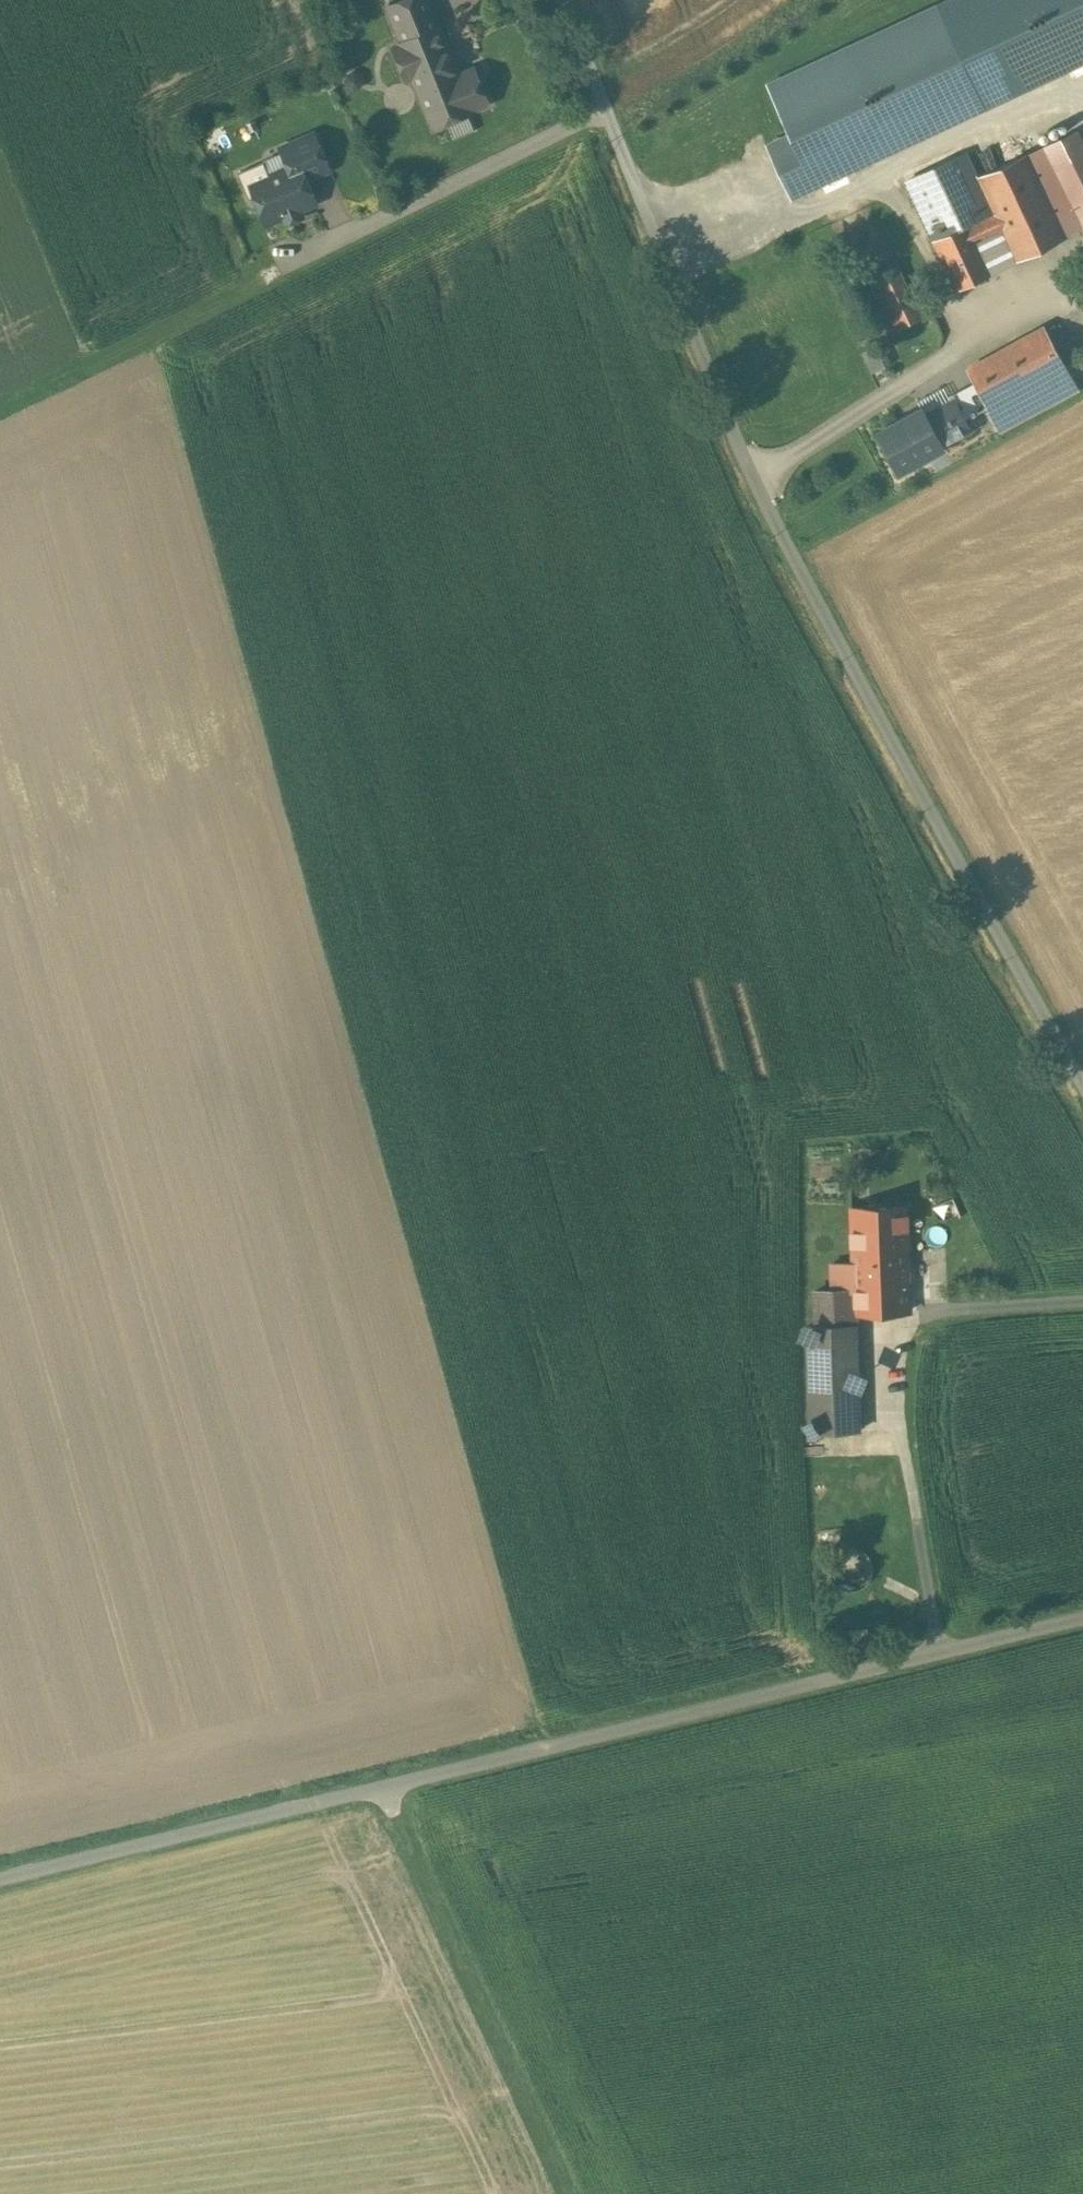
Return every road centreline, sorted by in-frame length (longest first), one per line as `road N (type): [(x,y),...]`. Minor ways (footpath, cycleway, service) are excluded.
road 1 (unclassified): [(1082,1087),(753,478),(560,0)]
road 2 (unclassified): [(1082,1617),(0,1878)]
road 3 (track): [(0,416),(248,296)]

